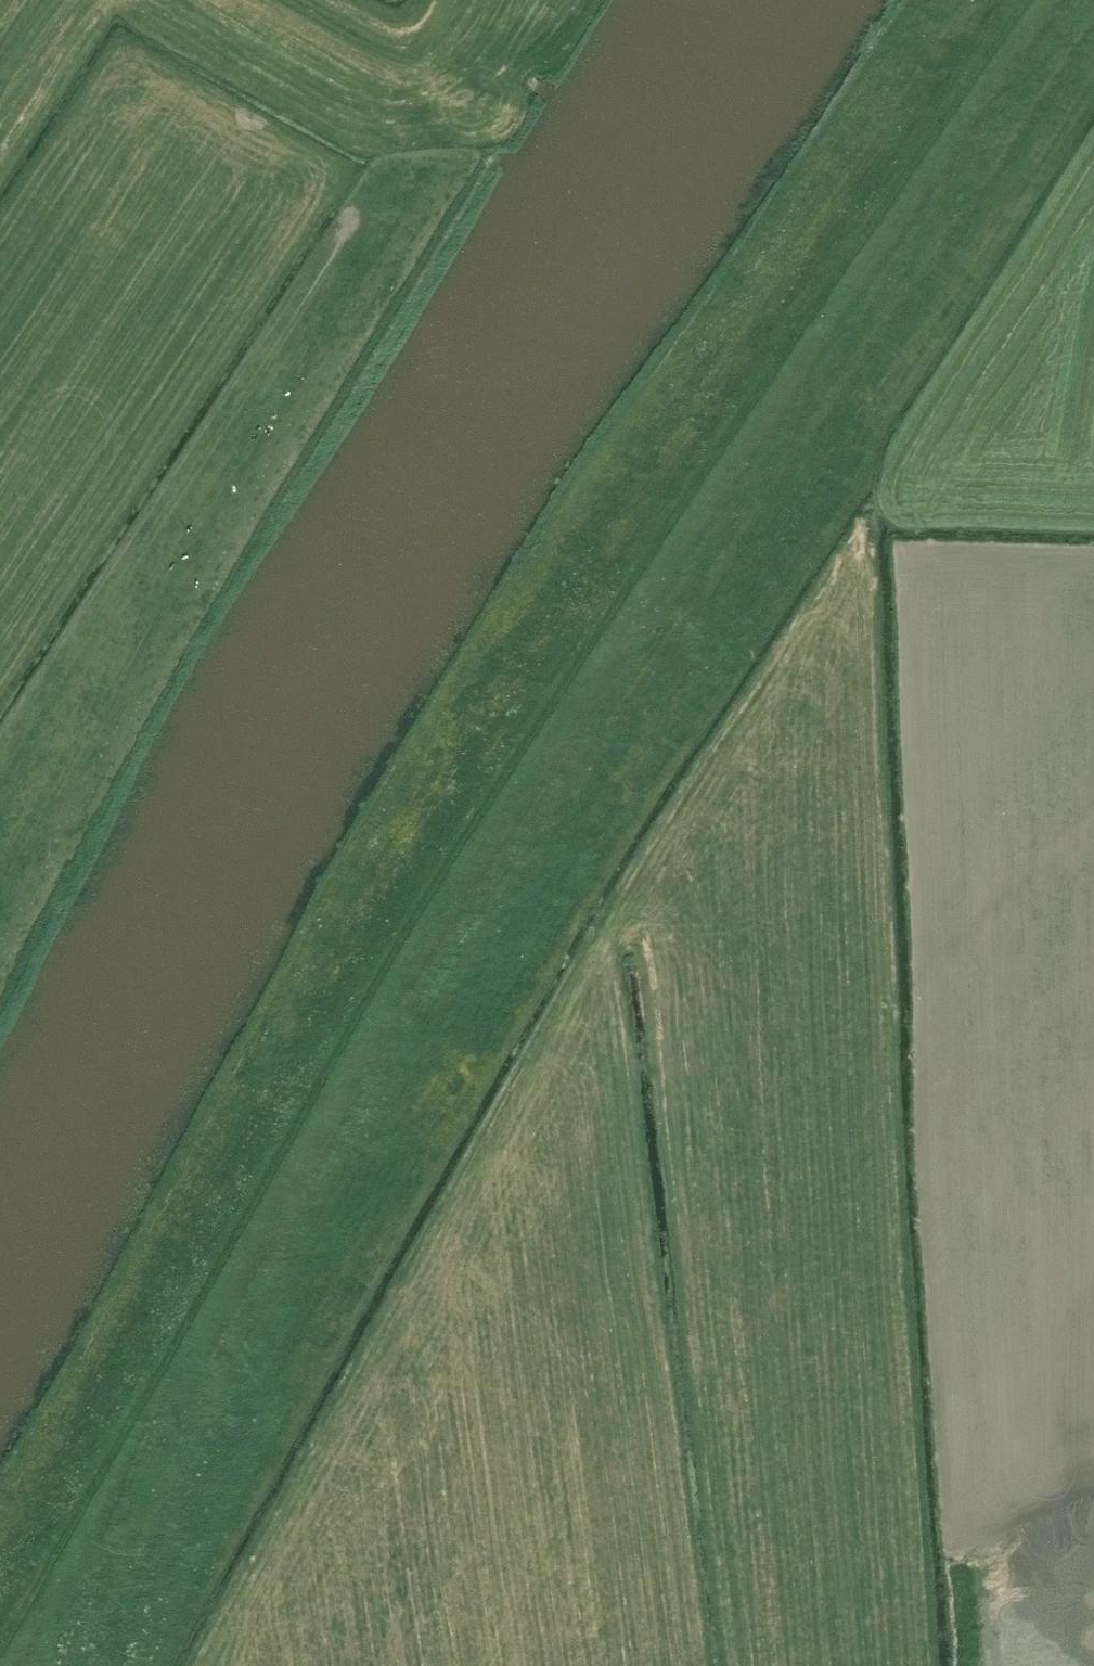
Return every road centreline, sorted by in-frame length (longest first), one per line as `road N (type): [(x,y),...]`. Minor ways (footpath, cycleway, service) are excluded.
road 1 (track): [(463,0),(439,44),(397,55),(298,0)]

